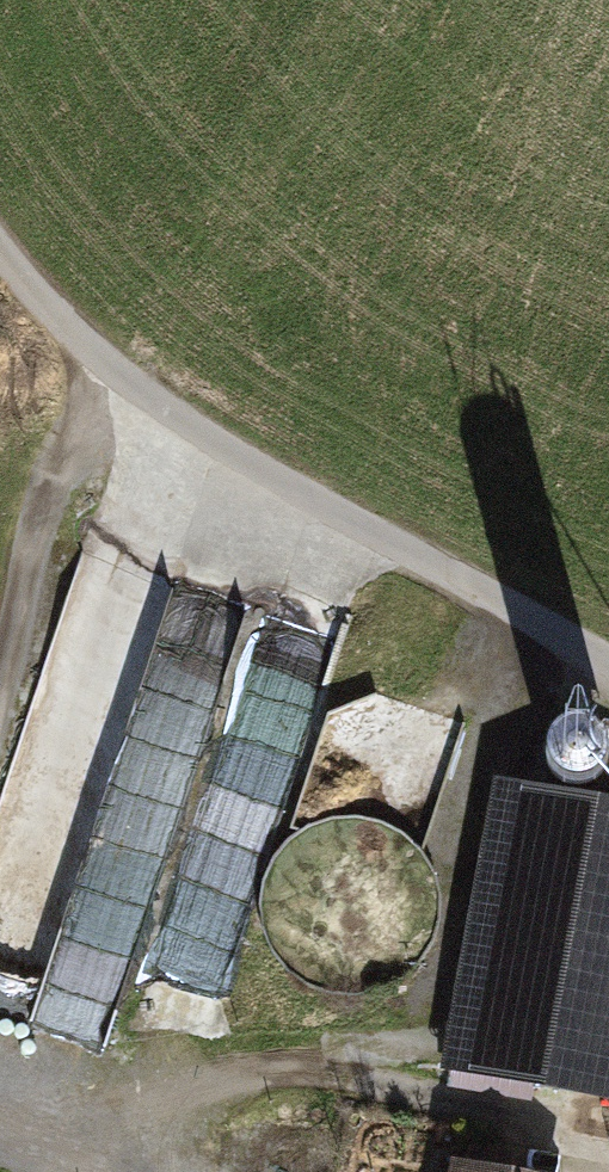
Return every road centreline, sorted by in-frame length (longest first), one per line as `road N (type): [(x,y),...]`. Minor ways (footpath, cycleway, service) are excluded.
road 1 (track): [(608,654),(284,480),(100,357),(0,243)]
road 2 (track): [(0,670),(100,357)]
road 3 (track): [(162,1171),(0,1009)]

